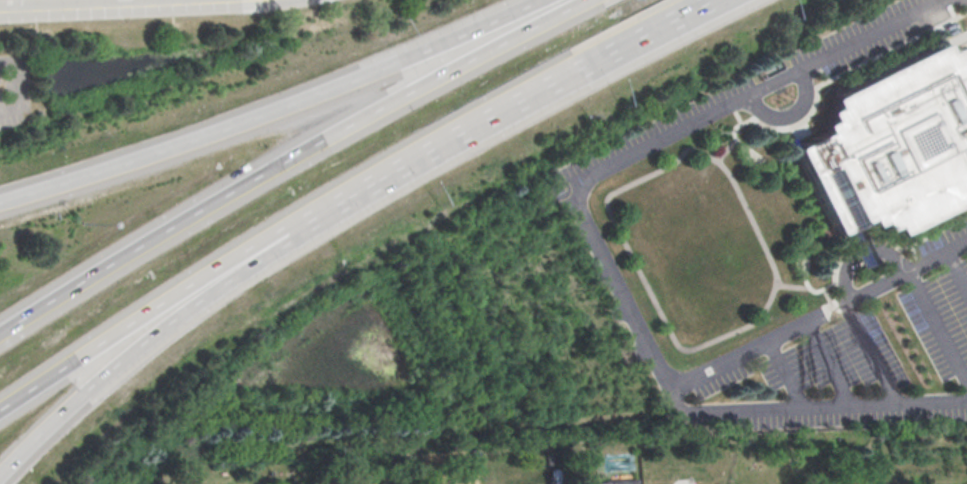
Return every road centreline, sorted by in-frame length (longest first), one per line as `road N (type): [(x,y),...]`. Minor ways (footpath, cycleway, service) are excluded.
road 1 (motorway): [(588,0),(224,195),(0,331)]
road 2 (motorway): [(539,0),(279,108),(0,202)]
road 3 (motorway): [(336,204),(717,0)]
road 4 (motorway): [(0,473),(108,371),(336,204)]
road 5 (motorway): [(0,406),(285,226),(336,204)]
road 6 (residential): [(254,0),(0,11)]

